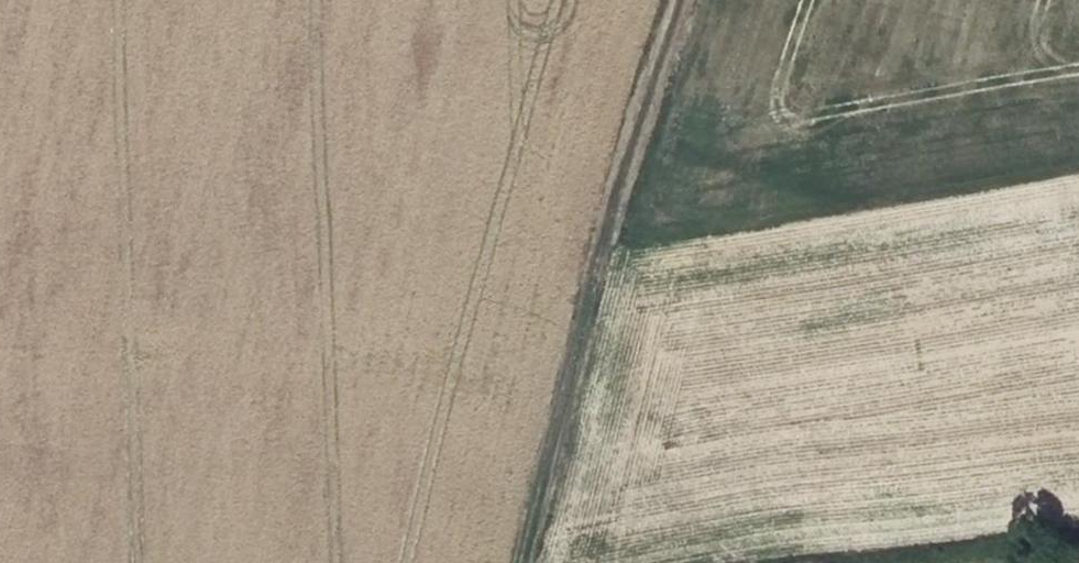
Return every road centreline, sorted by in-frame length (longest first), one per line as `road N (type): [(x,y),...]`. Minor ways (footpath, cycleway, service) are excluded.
road 1 (track): [(680,0),(520,562)]

